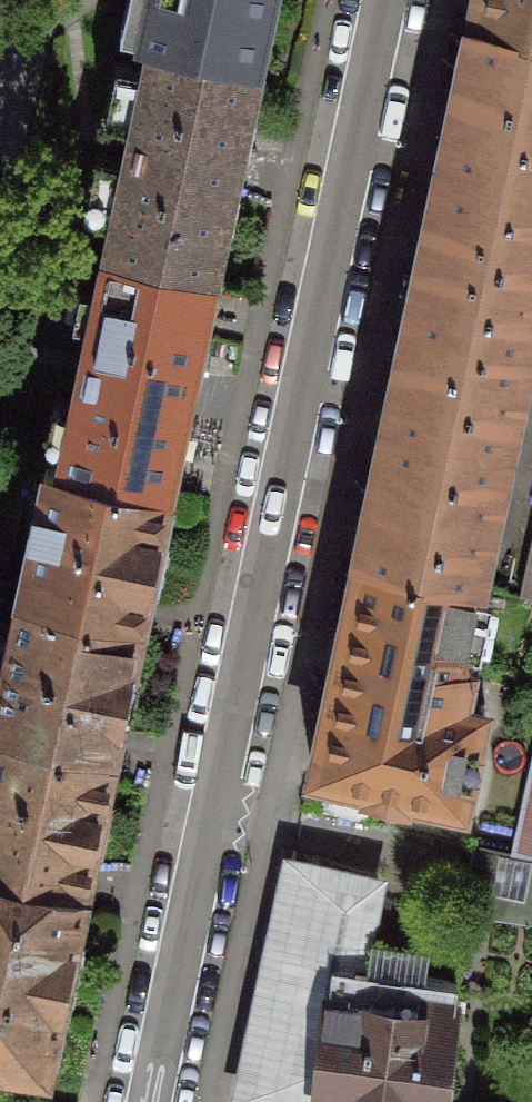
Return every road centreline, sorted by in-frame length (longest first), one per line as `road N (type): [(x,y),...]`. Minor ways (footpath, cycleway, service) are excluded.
road 1 (residential): [(151,1101),(396,0)]

